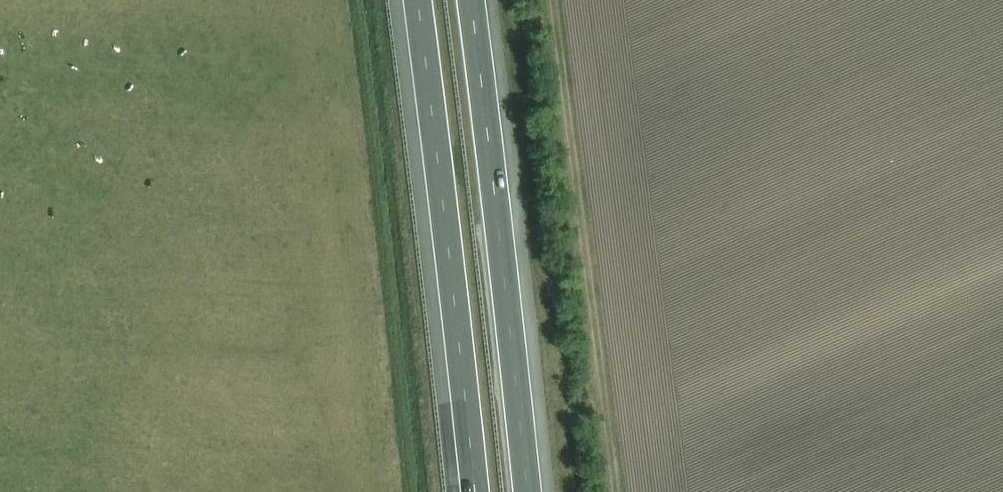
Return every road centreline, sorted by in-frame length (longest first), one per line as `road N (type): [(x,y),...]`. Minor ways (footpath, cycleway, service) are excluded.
road 1 (track): [(549,0),(611,491)]
road 2 (motorway): [(411,0),(469,491)]
road 3 (motorway): [(528,491),(472,0)]

